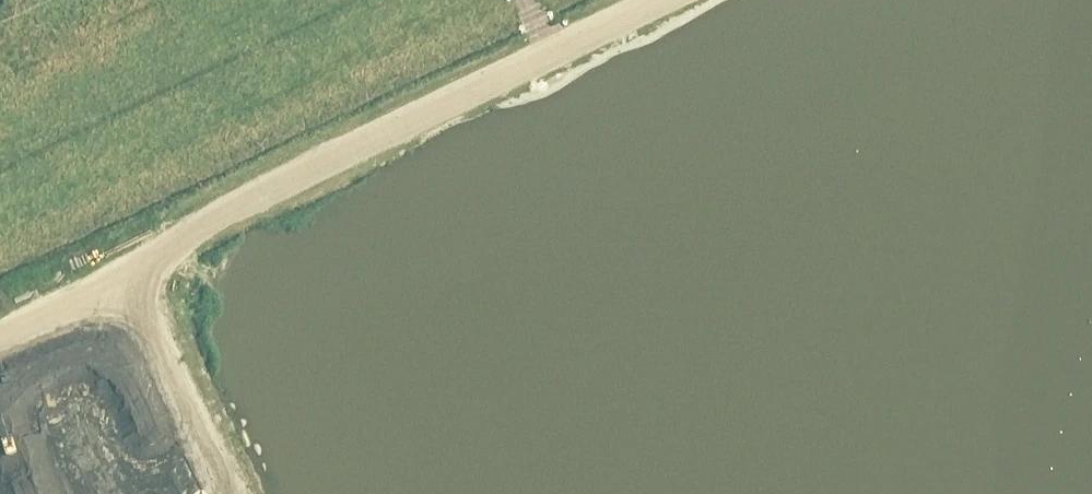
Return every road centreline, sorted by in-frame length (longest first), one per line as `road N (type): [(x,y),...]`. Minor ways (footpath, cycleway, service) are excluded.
road 1 (track): [(691,0),(0,329)]

